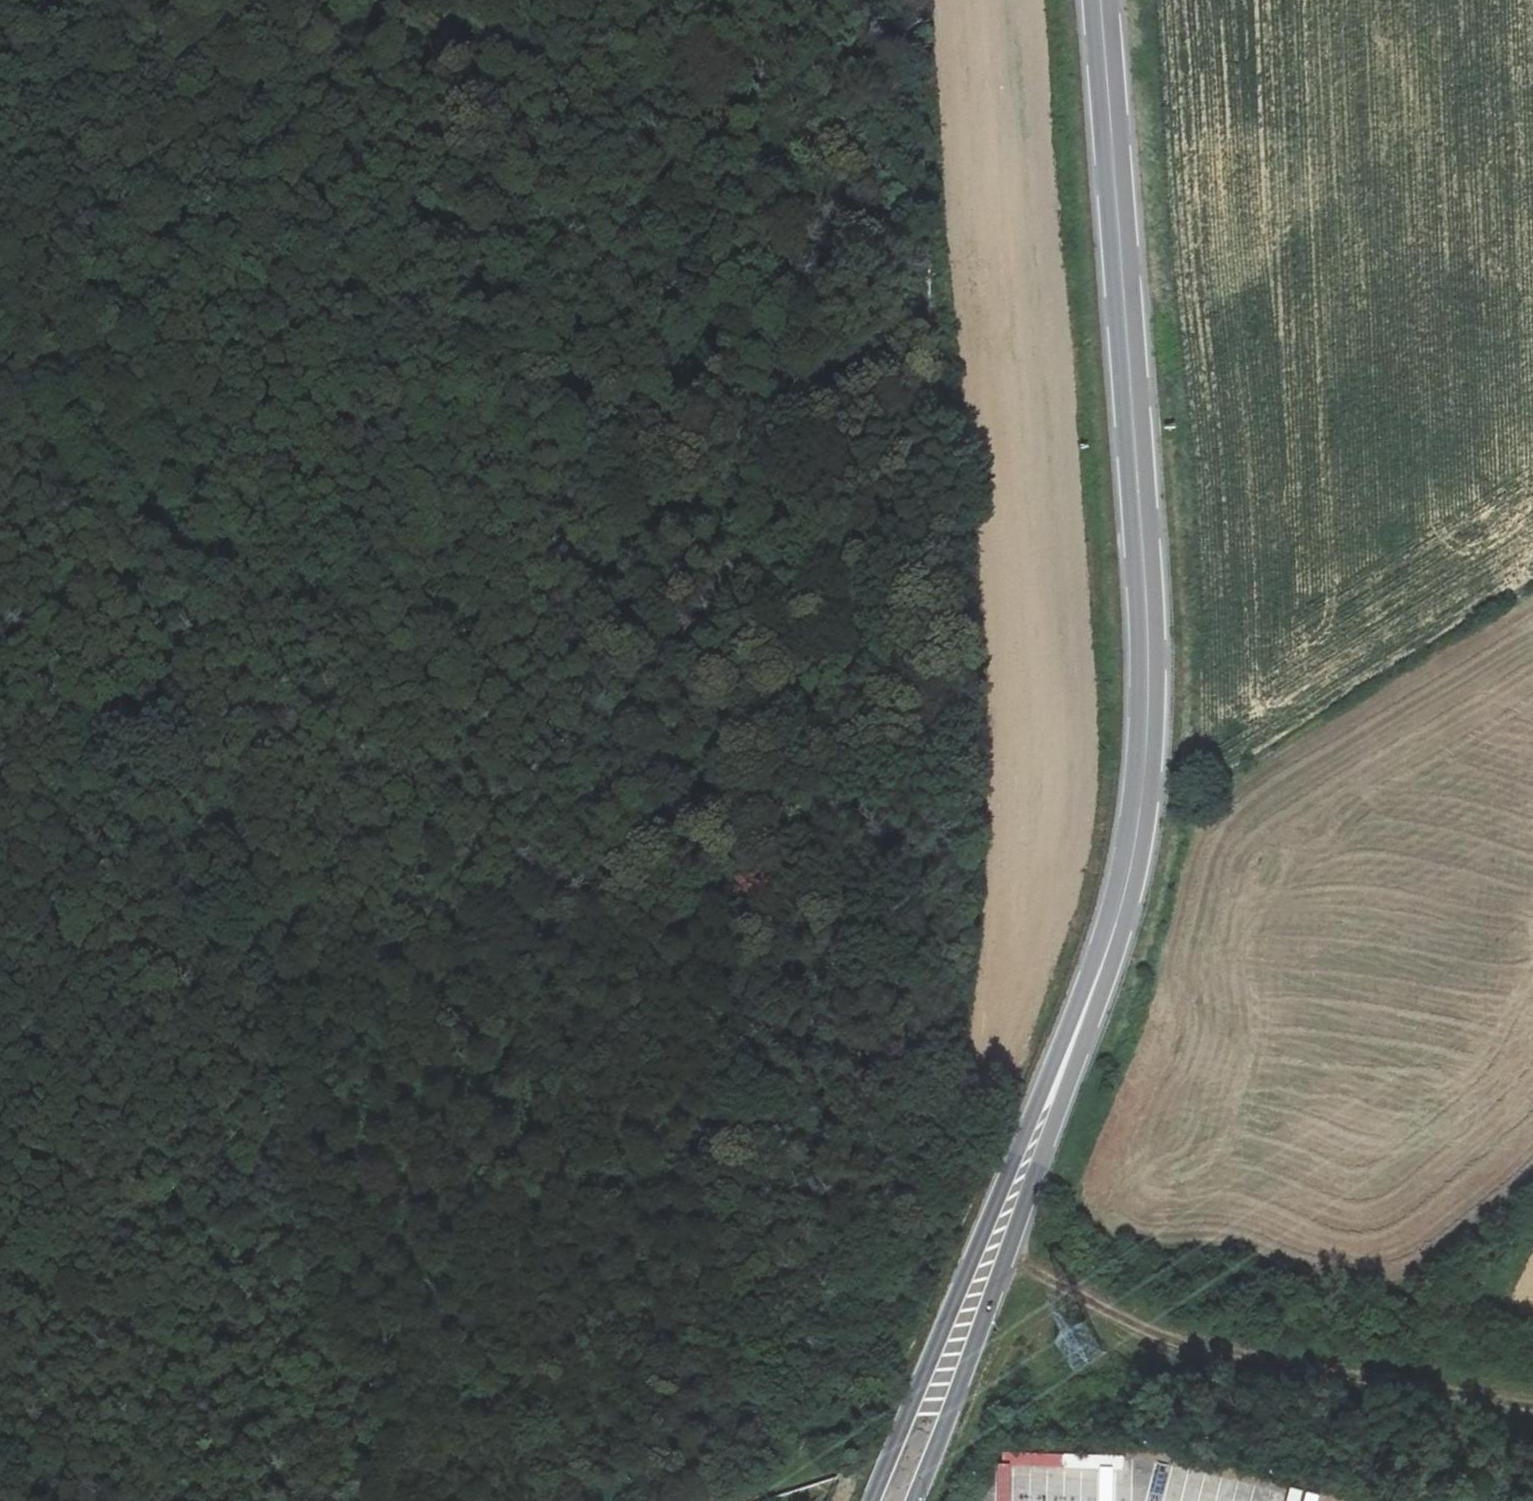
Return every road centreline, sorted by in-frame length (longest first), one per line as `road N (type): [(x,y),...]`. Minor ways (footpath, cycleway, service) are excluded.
road 1 (primary): [(892,1500),(1109,963),(1146,804),(1146,572),(1103,0)]
road 2 (track): [(996,1250),(1122,1320),(1193,1348),(1532,1397)]

